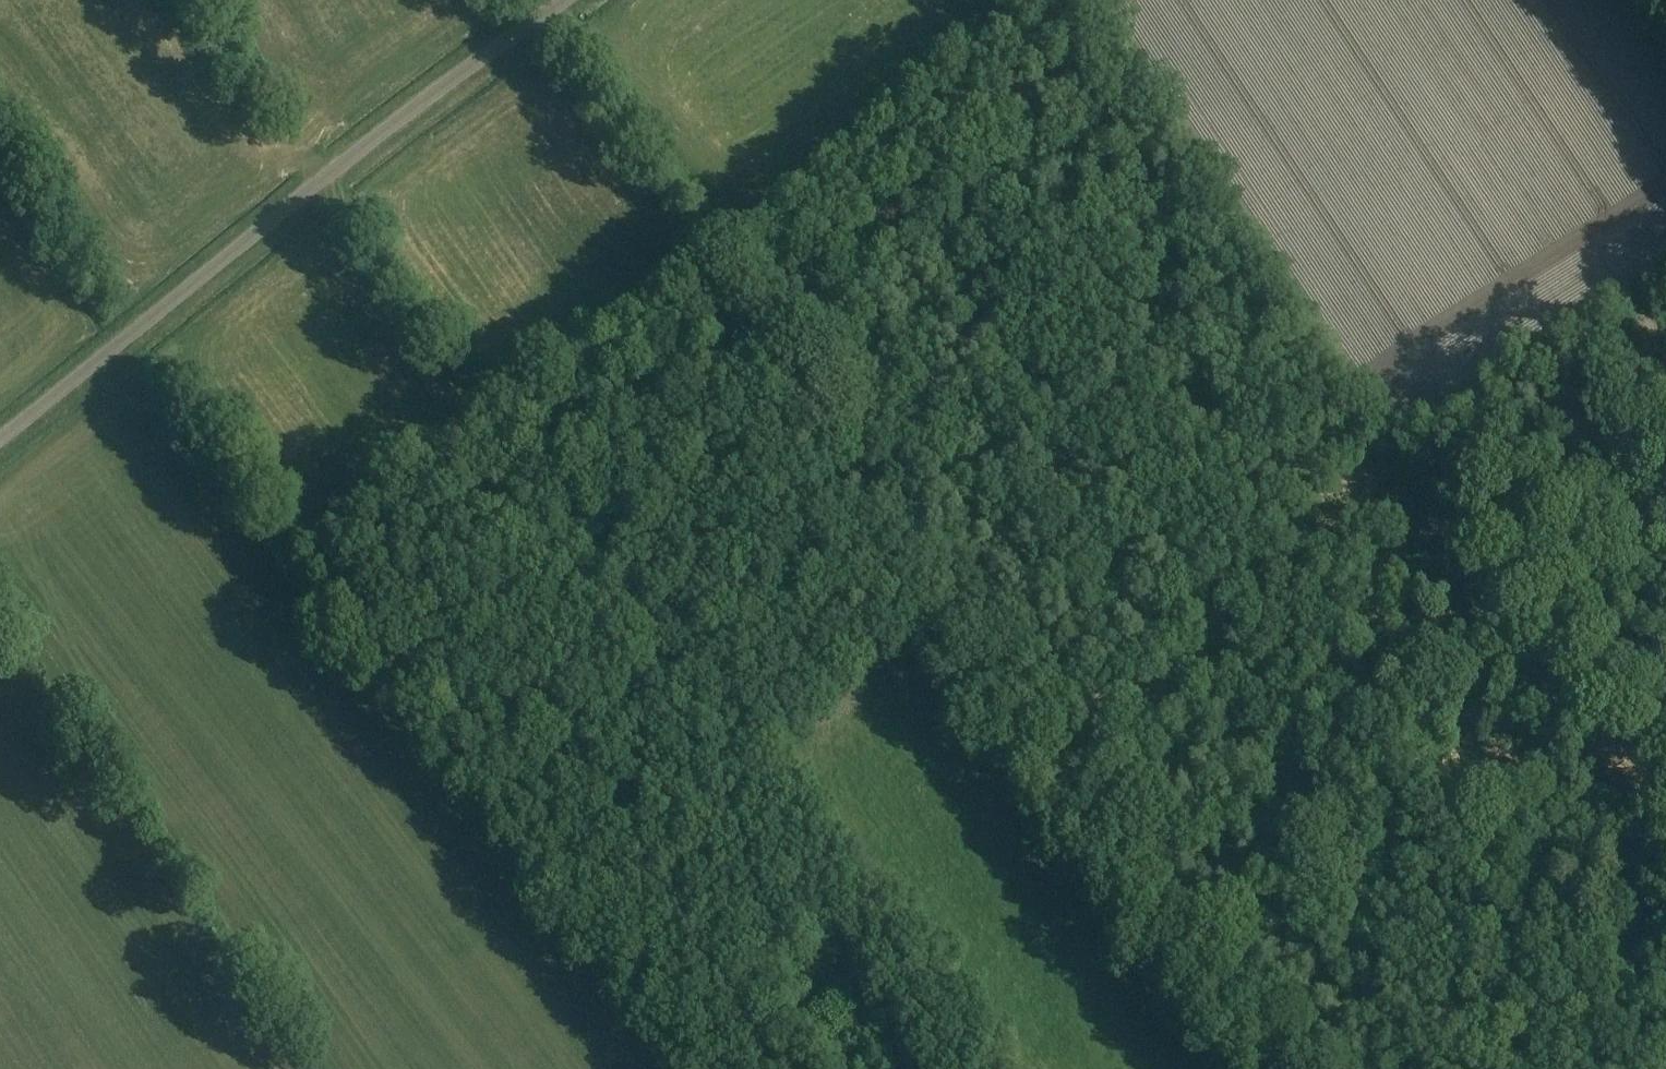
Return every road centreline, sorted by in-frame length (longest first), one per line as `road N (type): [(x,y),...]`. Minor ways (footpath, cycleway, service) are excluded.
road 1 (unclassified): [(0,440),(421,103),(565,0)]

